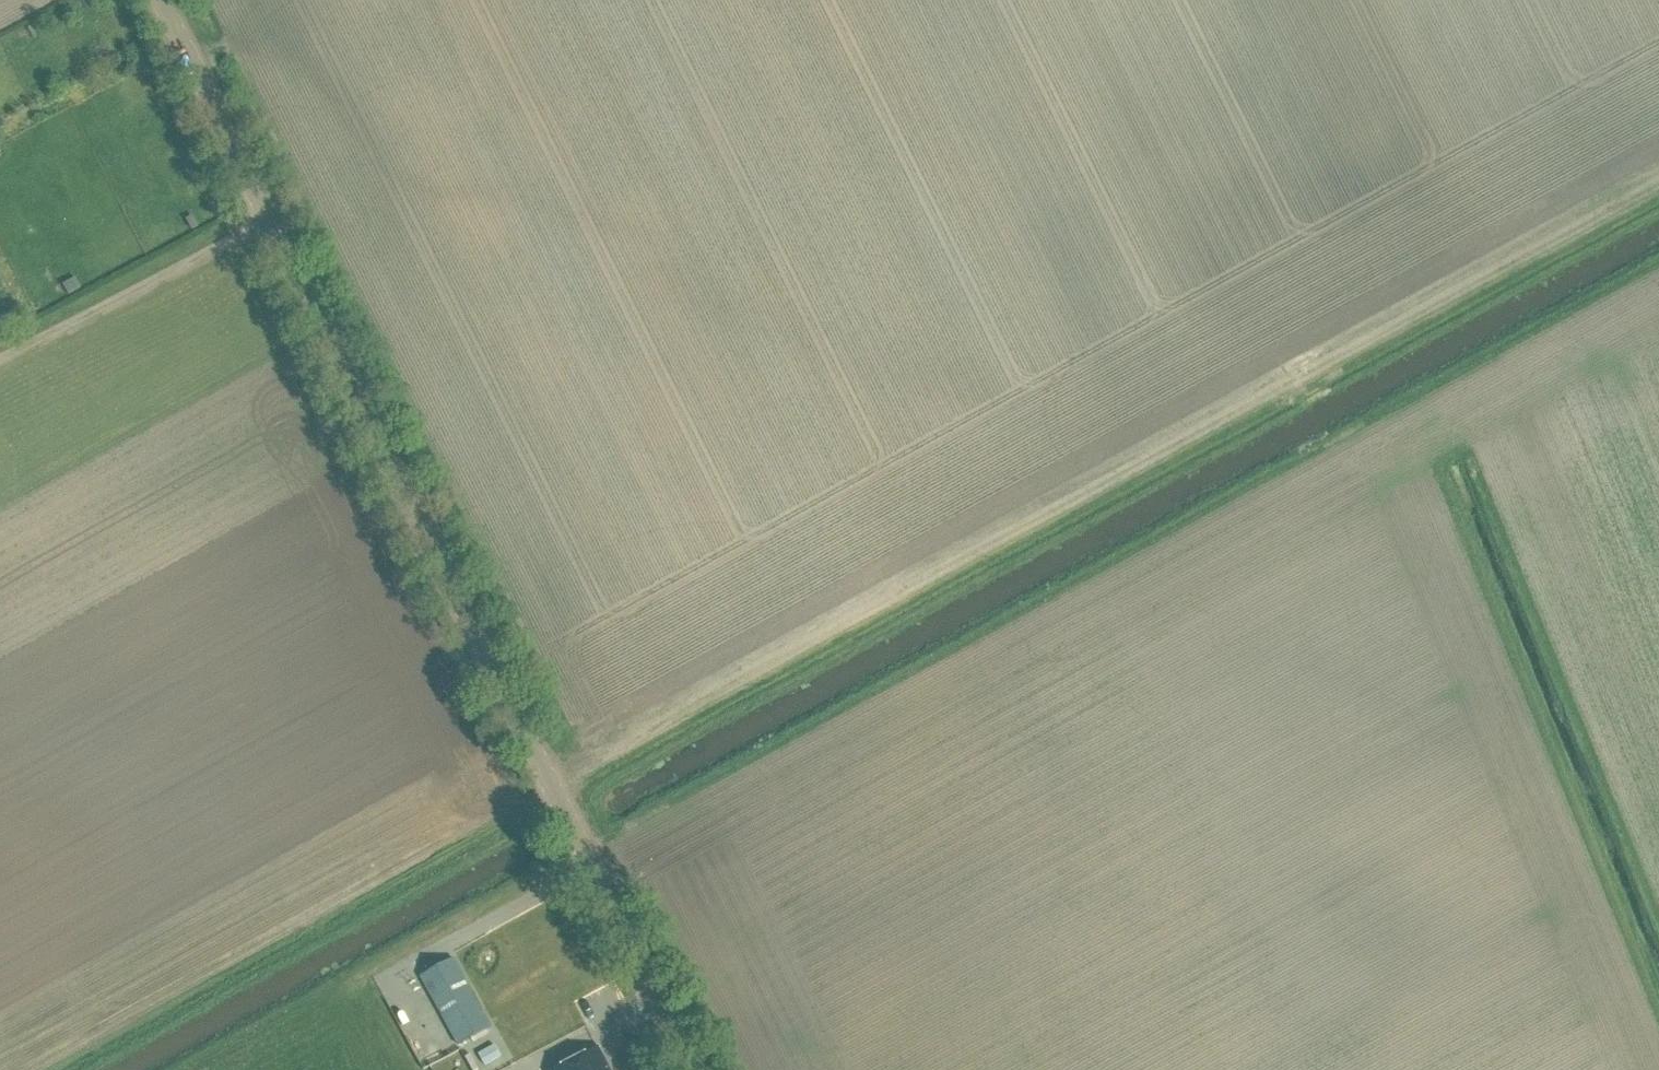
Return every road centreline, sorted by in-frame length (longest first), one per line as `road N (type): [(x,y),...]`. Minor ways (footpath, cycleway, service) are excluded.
road 1 (tertiary): [(698,1069),(163,0)]

